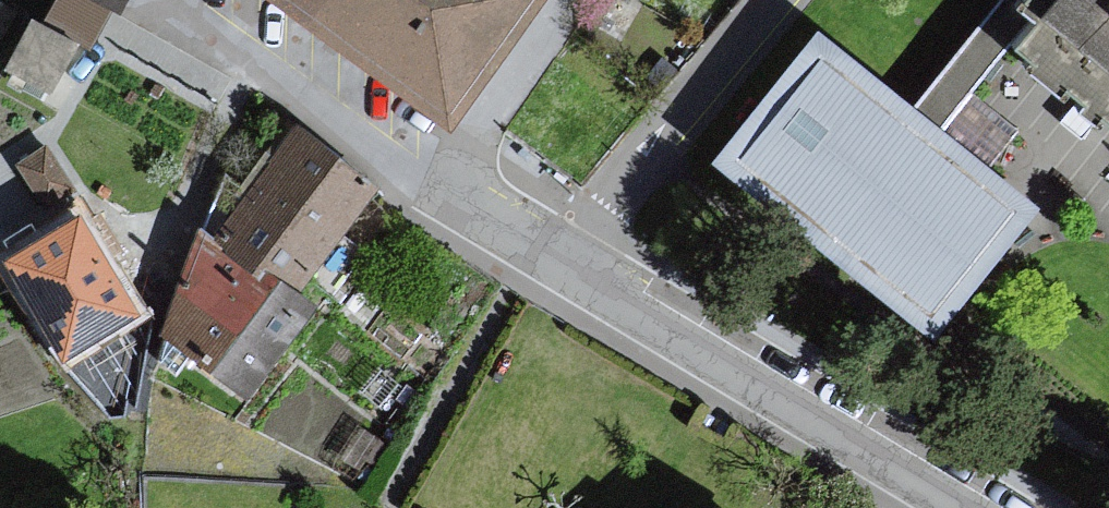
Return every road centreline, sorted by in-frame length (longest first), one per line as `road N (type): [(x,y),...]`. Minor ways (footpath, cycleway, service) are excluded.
road 1 (residential): [(959,507),(547,259)]
road 2 (residential): [(547,259),(174,4)]
road 3 (residential): [(547,259),(763,0)]

